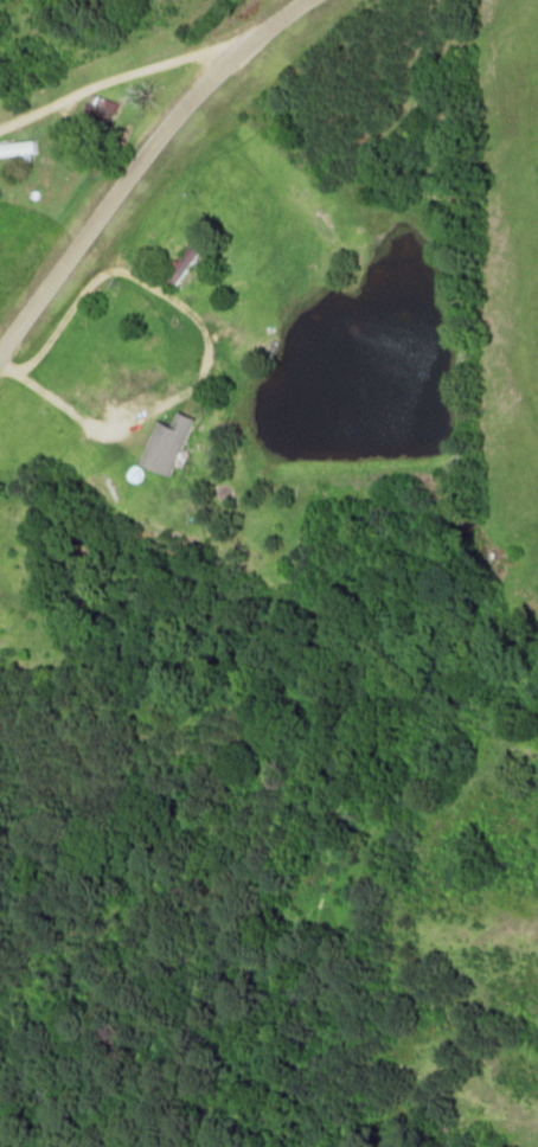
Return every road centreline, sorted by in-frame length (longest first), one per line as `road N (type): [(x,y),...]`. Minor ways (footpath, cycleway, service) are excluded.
road 1 (residential): [(0,357),(174,120),(219,72),(311,0)]

